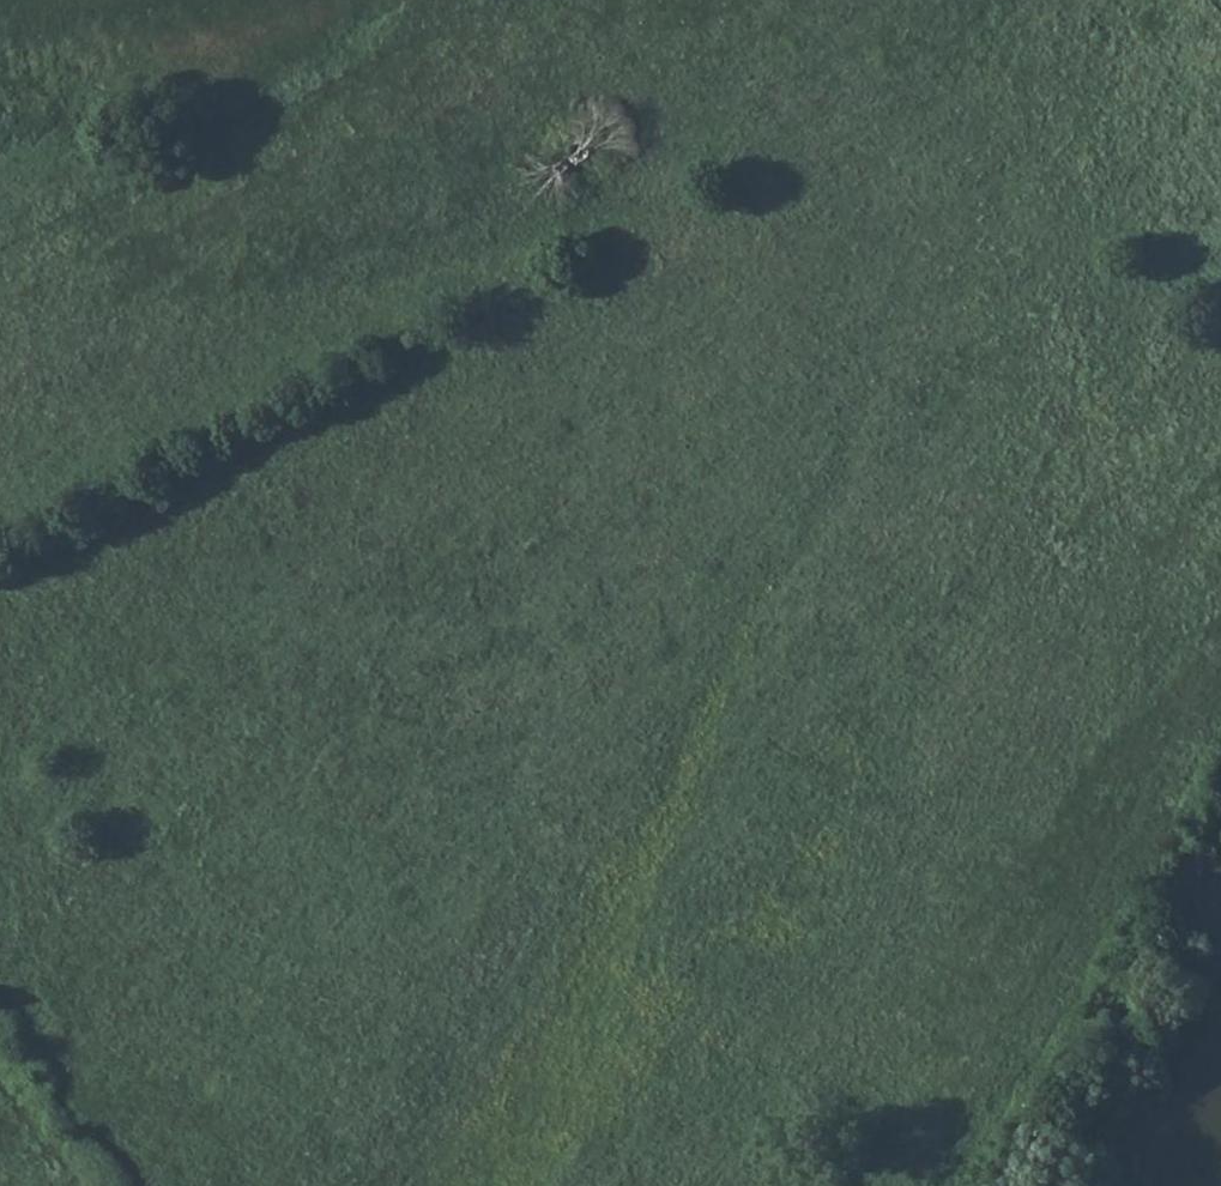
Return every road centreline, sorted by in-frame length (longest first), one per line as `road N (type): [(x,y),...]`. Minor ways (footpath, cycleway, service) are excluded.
road 1 (track): [(0,1072),(73,1185)]

